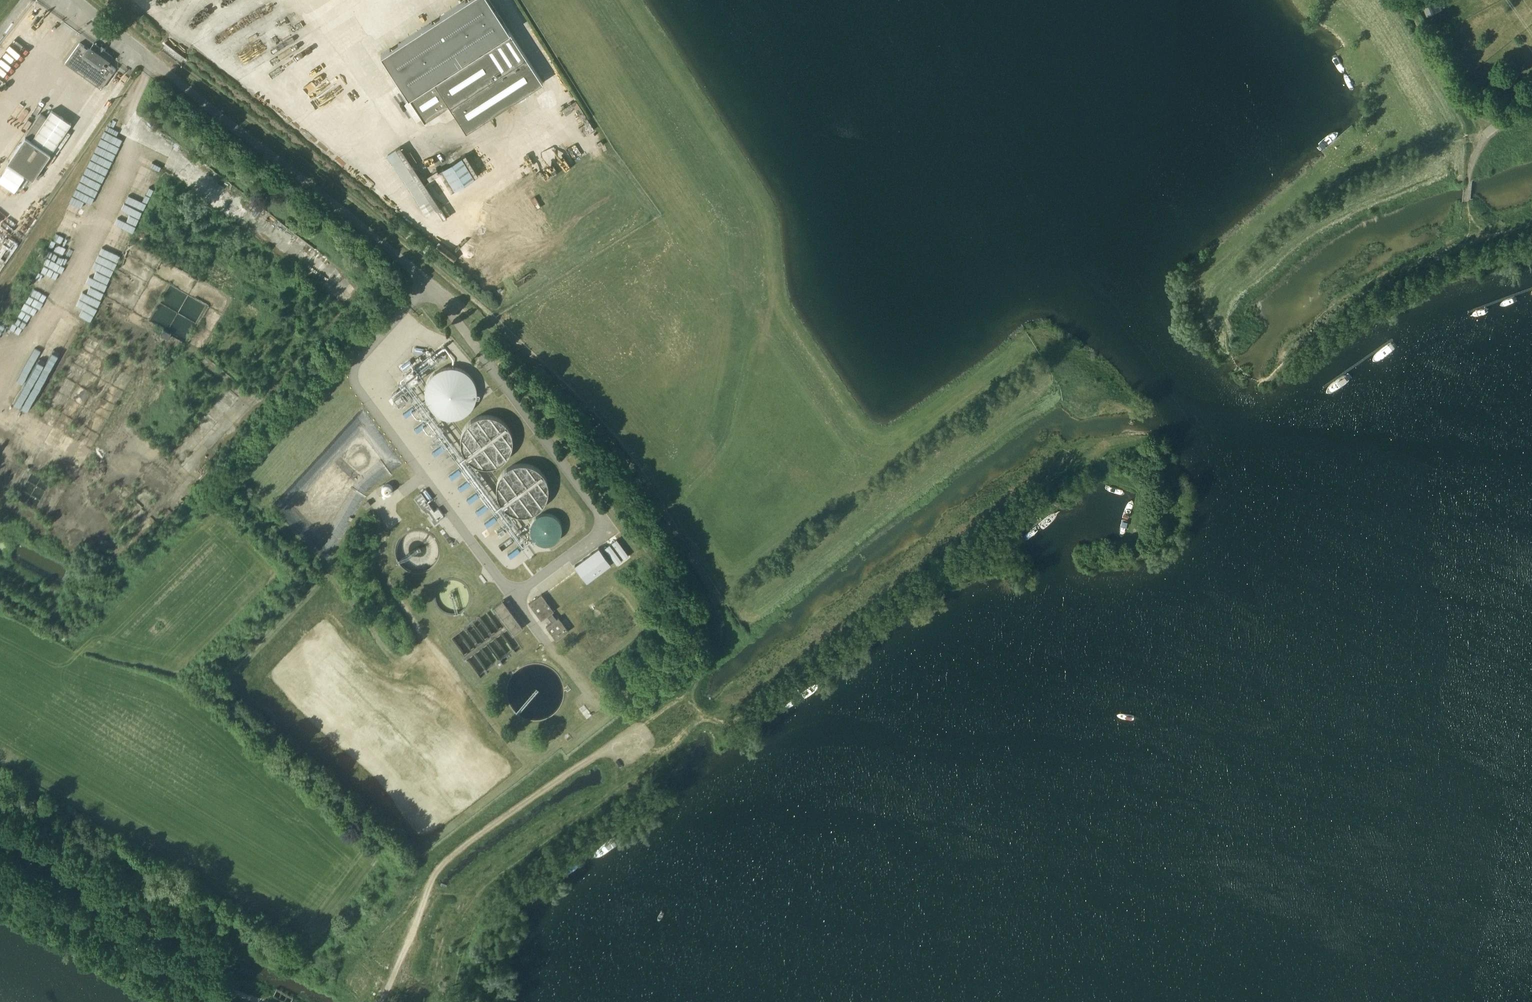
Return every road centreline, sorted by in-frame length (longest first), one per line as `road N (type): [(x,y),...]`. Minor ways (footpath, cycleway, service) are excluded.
road 1 (unclassified): [(428,285),(68,0)]
road 2 (track): [(1403,0),(1489,132)]
road 3 (residential): [(1467,207),(1473,156),(1489,132),(1531,109)]

